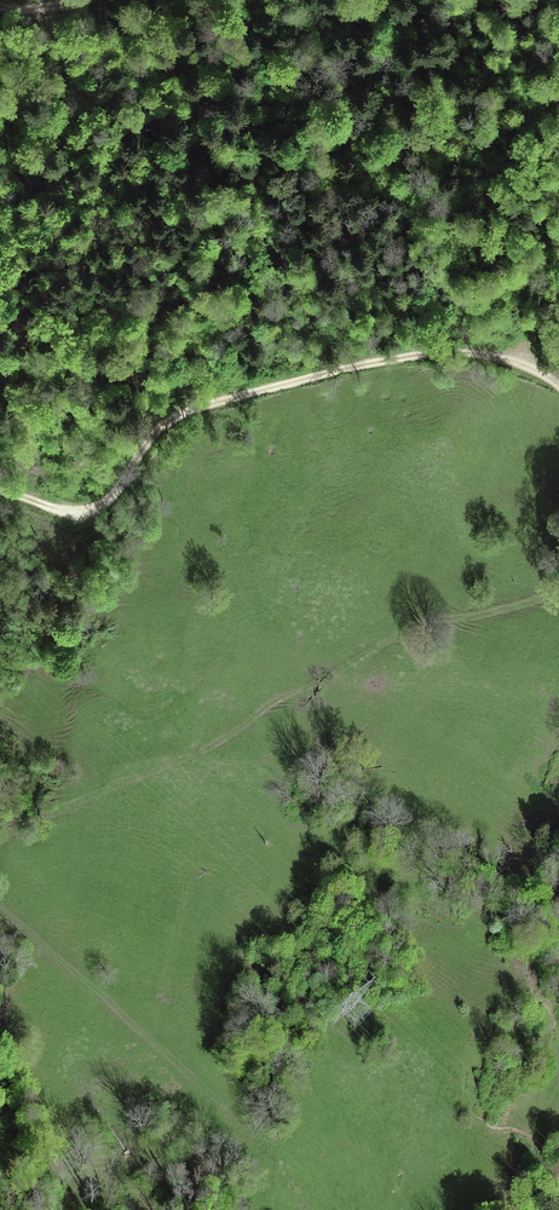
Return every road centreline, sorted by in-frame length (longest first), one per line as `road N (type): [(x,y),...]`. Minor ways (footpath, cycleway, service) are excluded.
road 1 (track): [(558,385),(486,355),(389,360),(173,418),(115,494),(94,509),(68,512),(0,490)]
road 2 (track): [(0,836),(194,754),(417,622),(490,613),(558,592)]
road 3 (track): [(0,910),(253,1135),(305,1209)]

